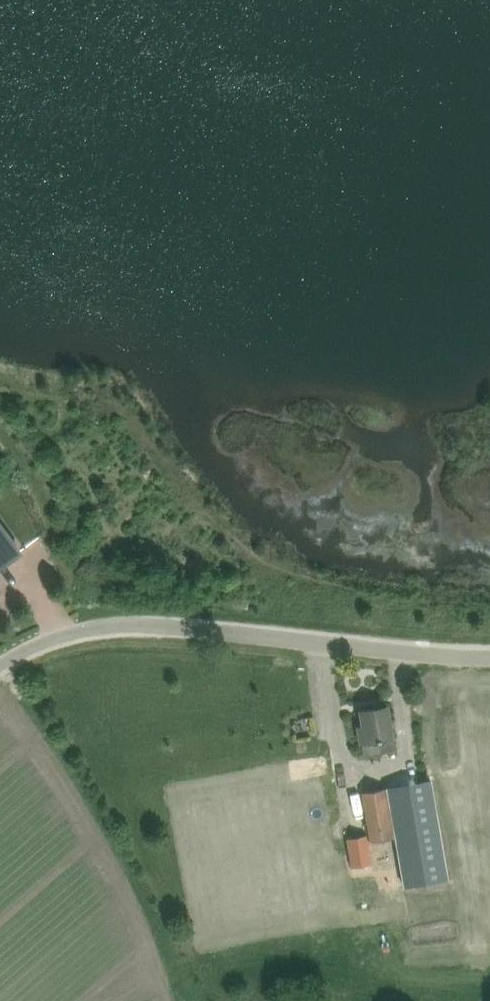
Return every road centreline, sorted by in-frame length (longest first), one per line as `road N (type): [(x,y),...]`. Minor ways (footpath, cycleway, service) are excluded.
road 1 (unclassified): [(0,663),(99,626),(489,656)]

